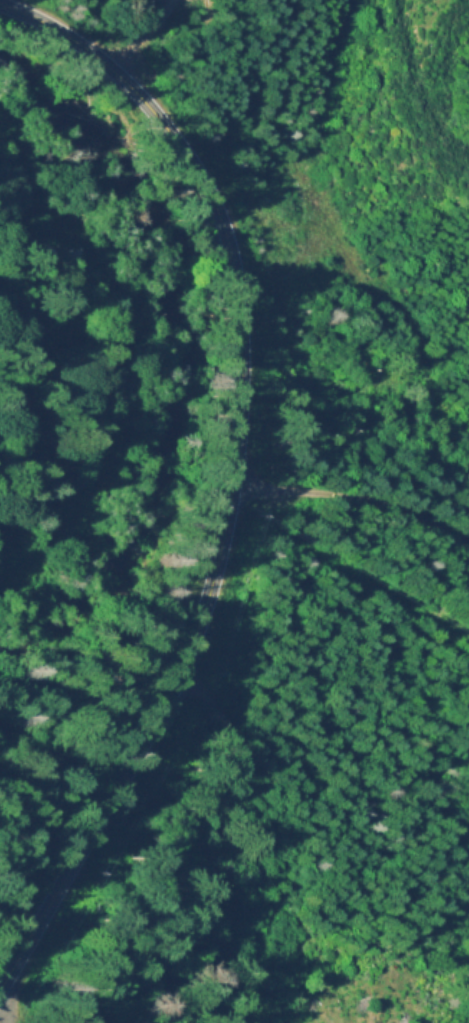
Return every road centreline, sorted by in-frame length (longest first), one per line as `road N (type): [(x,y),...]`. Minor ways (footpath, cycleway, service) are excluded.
road 1 (secondary): [(0,994),(176,678),(207,599),(236,460),(241,359),(233,260),(215,203),(179,141),(112,67),(57,27),(0,1)]
road 2 (track): [(468,548),(417,512),(382,500),(232,482)]
road 3 (track): [(250,842),(225,721),(207,697),(176,678)]
road 4 (track): [(468,146),(450,137),(427,103),(397,0)]
road 5 (track): [(225,1022),(254,883)]

